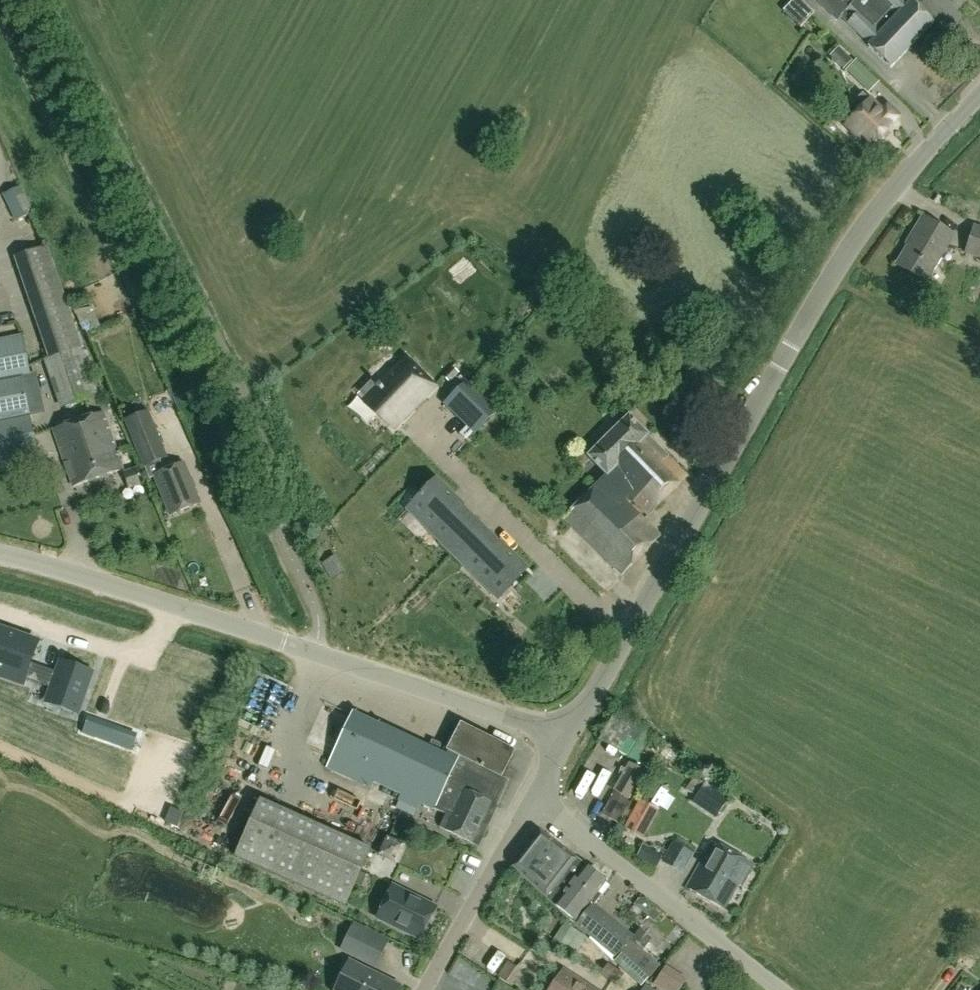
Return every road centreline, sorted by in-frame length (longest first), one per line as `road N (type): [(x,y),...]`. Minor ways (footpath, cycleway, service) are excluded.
road 1 (tertiary): [(568,736),(850,244),(979,95)]
road 2 (residential): [(0,554),(313,653)]
road 3 (tertiary): [(779,989),(540,798)]
road 4 (unclassified): [(313,653),(568,736)]
road 5 (residential): [(540,798),(428,989)]

